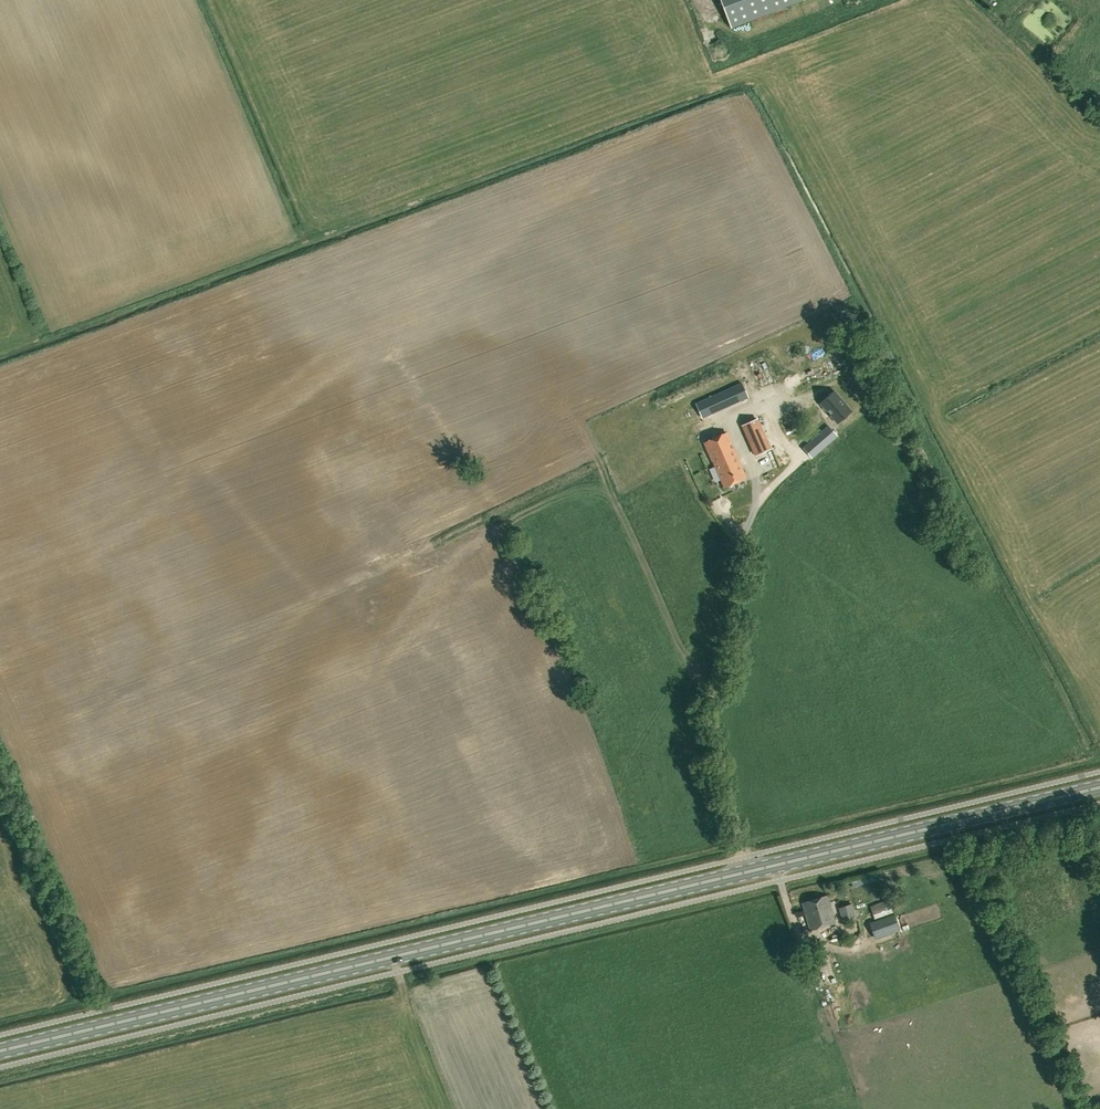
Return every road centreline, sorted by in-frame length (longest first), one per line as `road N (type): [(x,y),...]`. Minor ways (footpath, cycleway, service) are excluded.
road 1 (primary): [(0,1052),(1099,790)]

